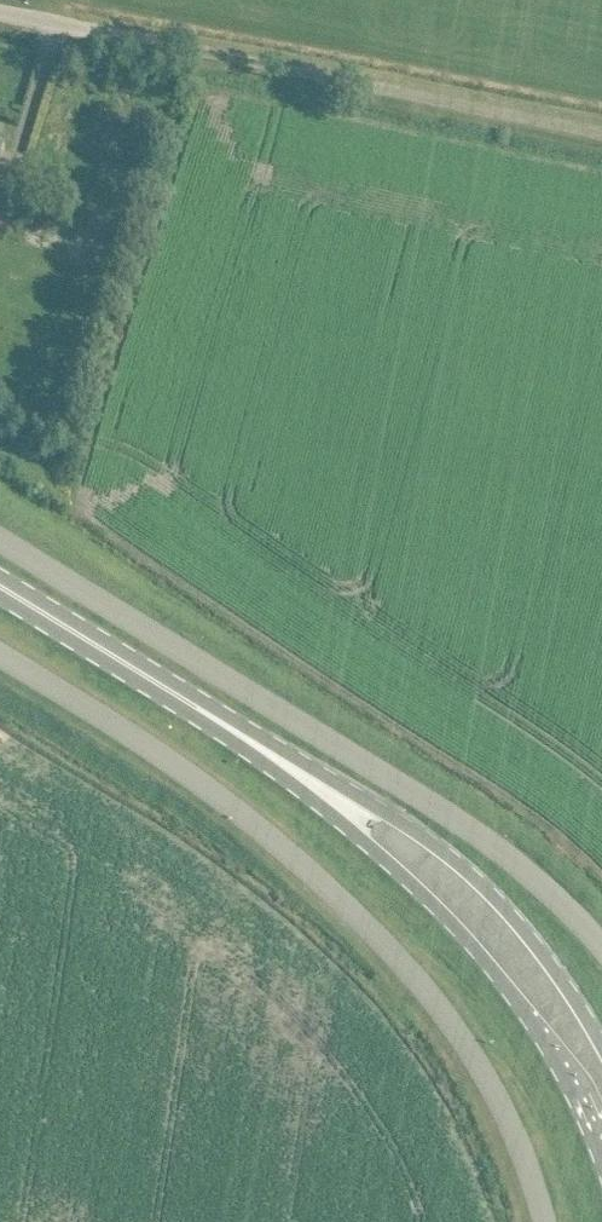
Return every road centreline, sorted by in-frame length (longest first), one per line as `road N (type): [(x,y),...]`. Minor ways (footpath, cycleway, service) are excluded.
road 1 (unclassified): [(0,651),(217,790),(380,926),(463,1033),(518,1133),(543,1221)]
road 2 (unclassified): [(0,536),(492,838),(601,945)]
road 3 (tertiary): [(188,700),(444,914),(531,1018),(601,1140)]
road 4 (tertiary): [(601,1047),(545,956),(476,878),(411,826),(261,734),(188,700)]
road 5 (track): [(601,122),(83,19)]
road 6 (tertiary): [(0,583),(188,700)]

